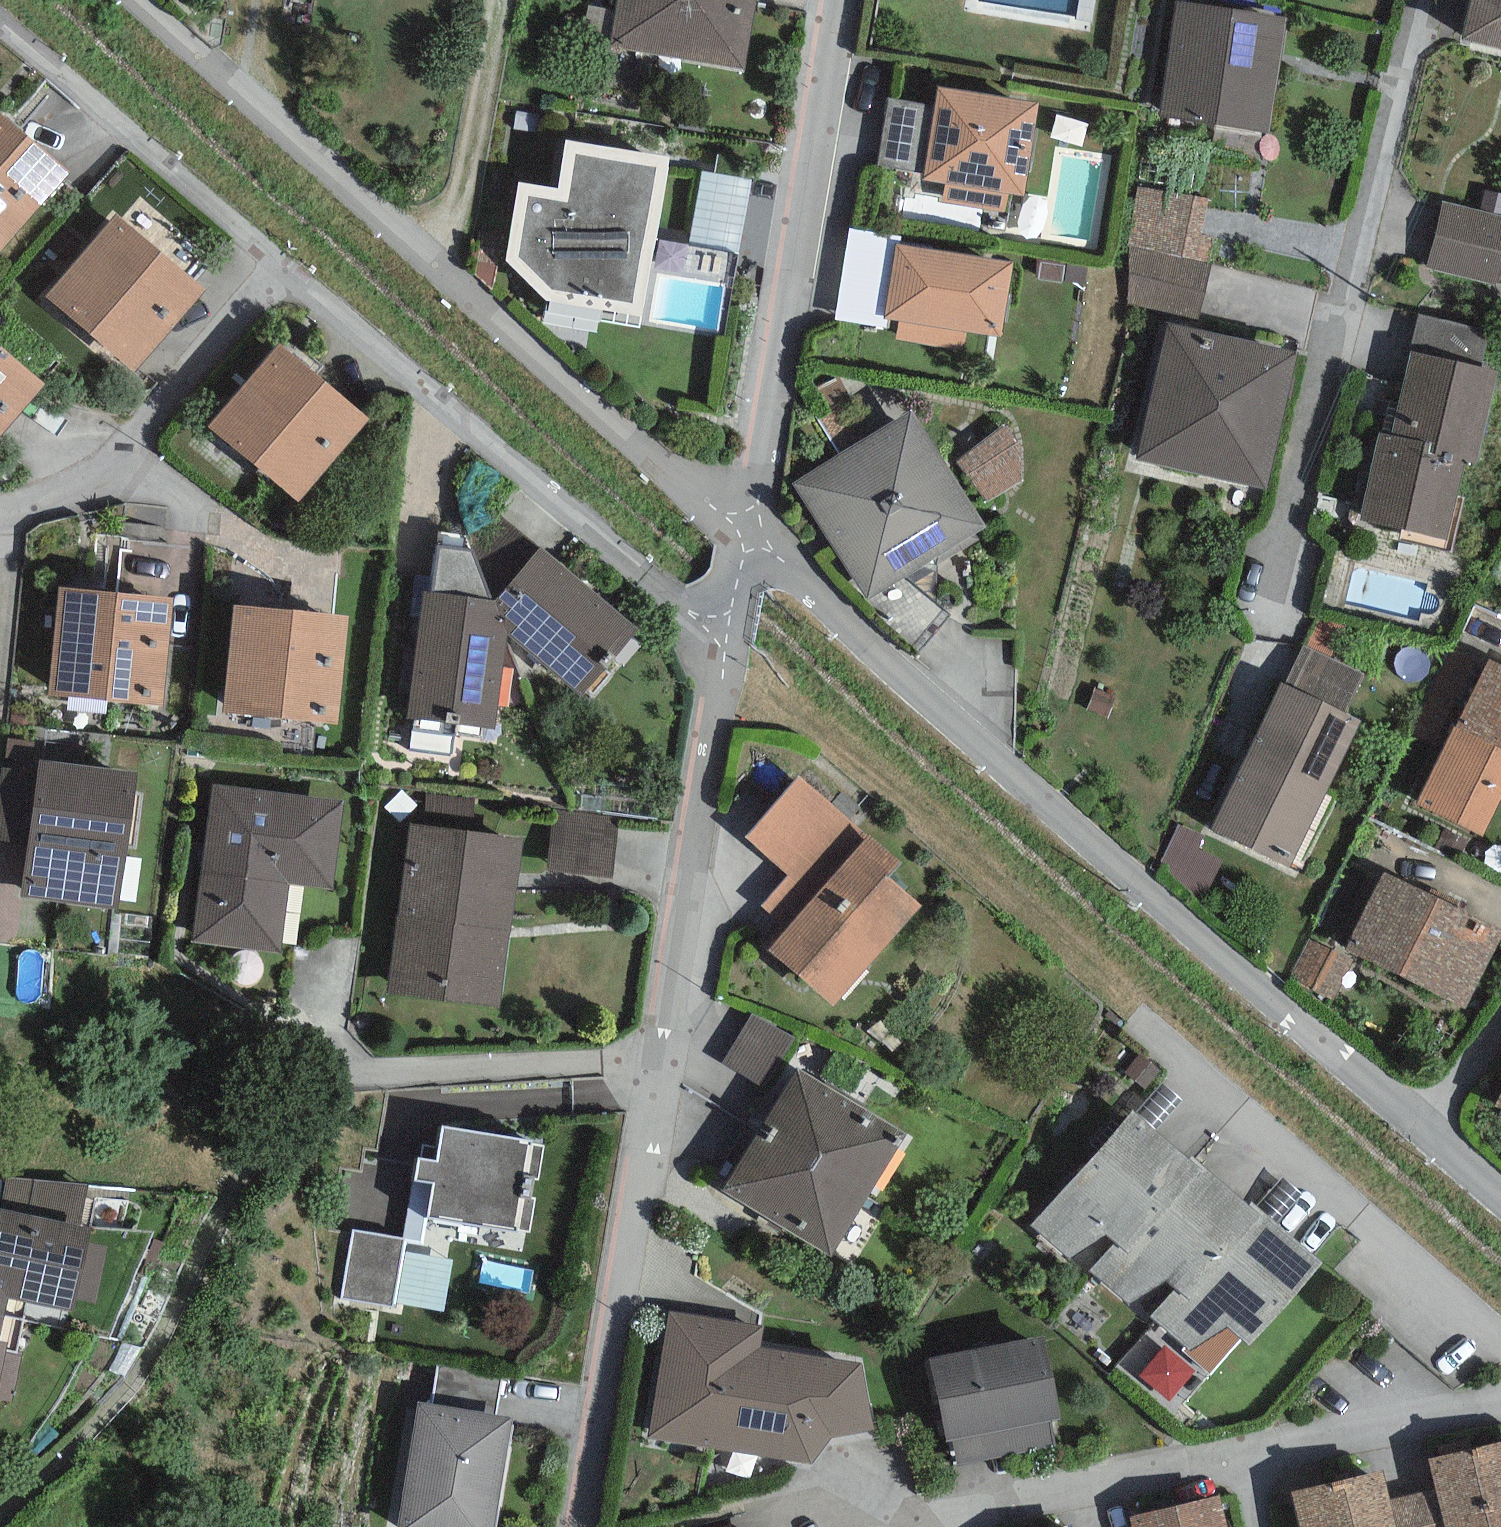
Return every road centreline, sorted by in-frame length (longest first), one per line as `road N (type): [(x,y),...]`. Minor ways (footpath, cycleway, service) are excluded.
road 1 (residential): [(748,537),(1264,1038),(1500,1235)]
road 2 (residential): [(582,1526),(722,650)]
road 3 (residential): [(140,0),(748,537)]
road 4 (residential): [(1273,584),(1420,0)]
road 5 (residential): [(722,650),(277,261)]
road 6 (residential): [(748,537),(834,0)]
road 7 (residential): [(277,261),(118,462),(53,502),(0,514)]
road 8 (residential): [(0,24),(277,261)]

